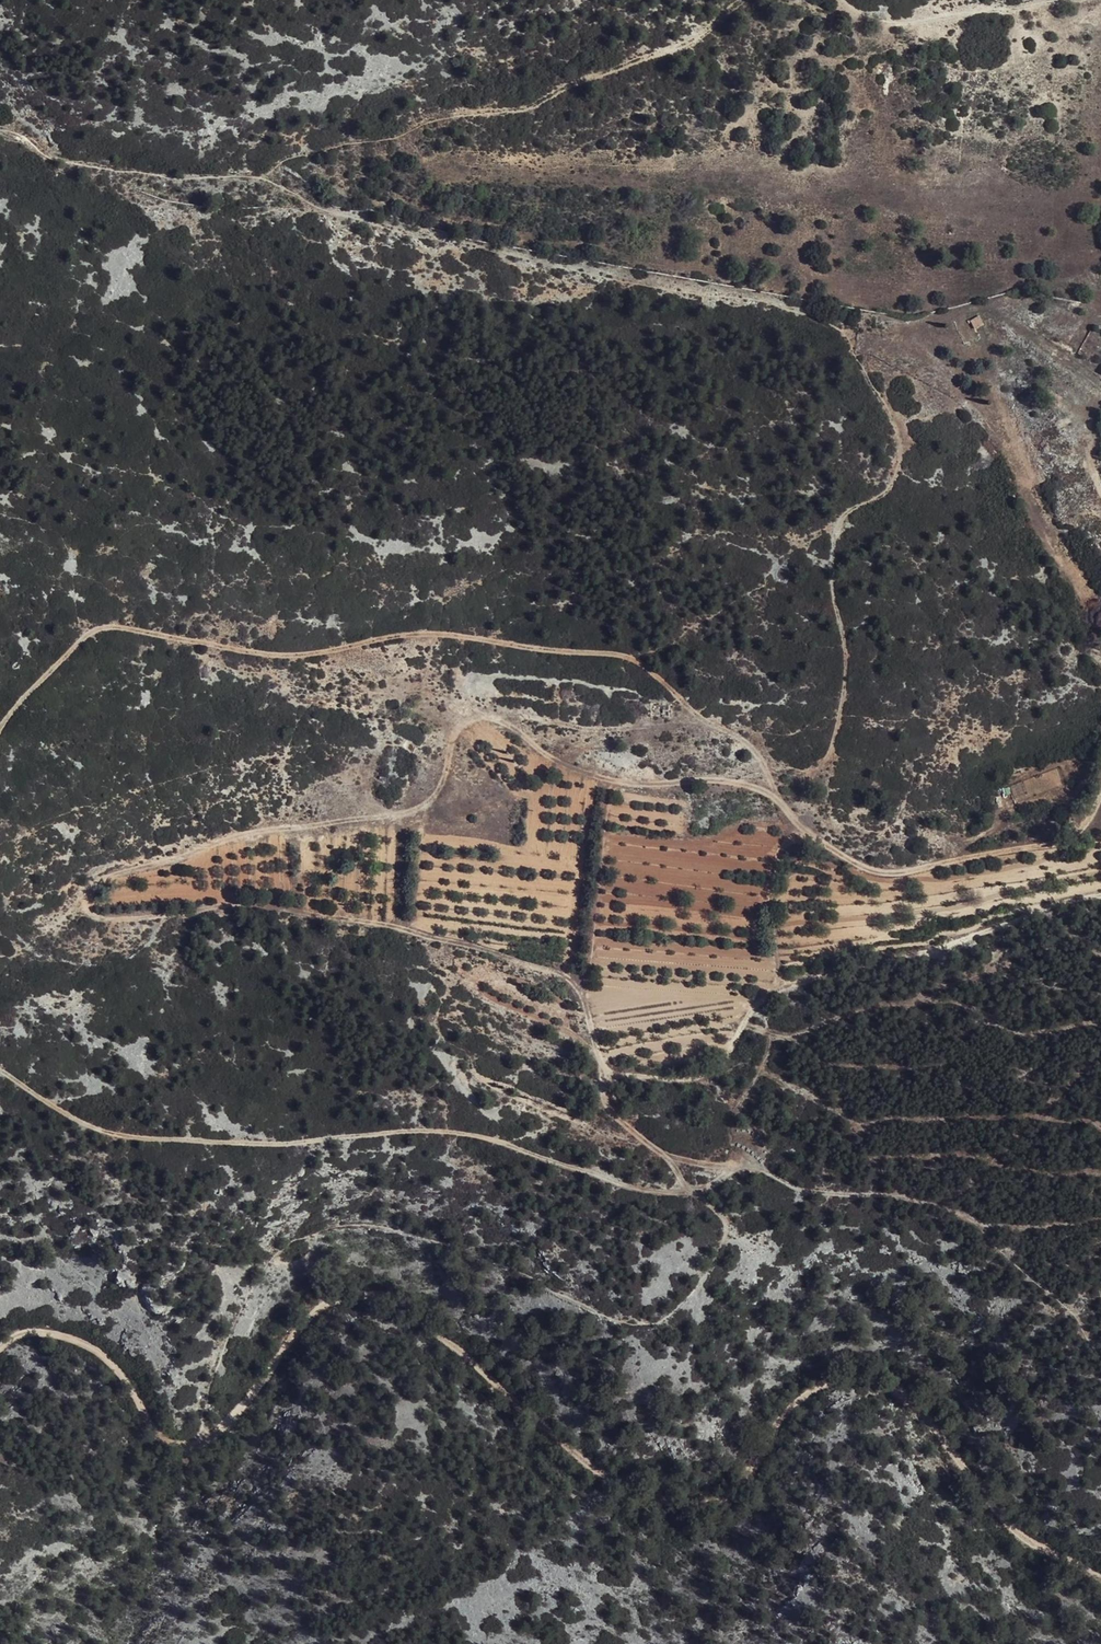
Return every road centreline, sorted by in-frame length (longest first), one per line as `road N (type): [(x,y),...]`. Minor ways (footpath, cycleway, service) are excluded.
road 1 (track): [(0,125),(32,132),(54,158),(264,180),(359,221),(769,303),(836,330),(876,383),(906,461),(895,485),(846,517),(834,559),(849,639),(843,724),(828,756),(776,779),(776,794)]
road 2 (track): [(0,1349),(41,1332),(86,1344),(123,1375),(162,1438),(197,1445),(233,1419),(325,1304),(388,1297),(602,1472),(653,1499),(697,1506),(727,1495),(768,1433),(816,1389),(865,1379),(925,1415),(1024,1536),(1100,1579)]
road 3 (track): [(0,1067),(59,1108),(139,1140),(462,1133),(647,1189),(698,1189),(745,1164),(799,1189),(910,1197),(980,1222),(1100,1220)]
road 4 (track): [(1100,794),(1065,840),(900,873),(810,836),(789,820),(776,794),(747,787),(692,792),(585,772),(503,718),(481,719),(460,726),(438,797),(407,813),(231,838),(163,863)]
road 5 (track): [(776,779),(747,742),(642,661),(419,633),(294,655),(103,628),(16,709),(0,738)]
road 6 (track): [(698,1189),(618,1112),(595,1014),(556,966),(247,901),(151,917),(95,909),(93,889),(103,876),(163,863)]
road 7 (track): [(1100,896),(810,981),(756,1009),(733,1056),(714,1074),(629,1073),(608,1065)]
road 8 (track): [(264,180),(295,159),(530,104),(702,34),(738,0)]
road 9 (track): [(850,0),(884,24),(1076,0)]

